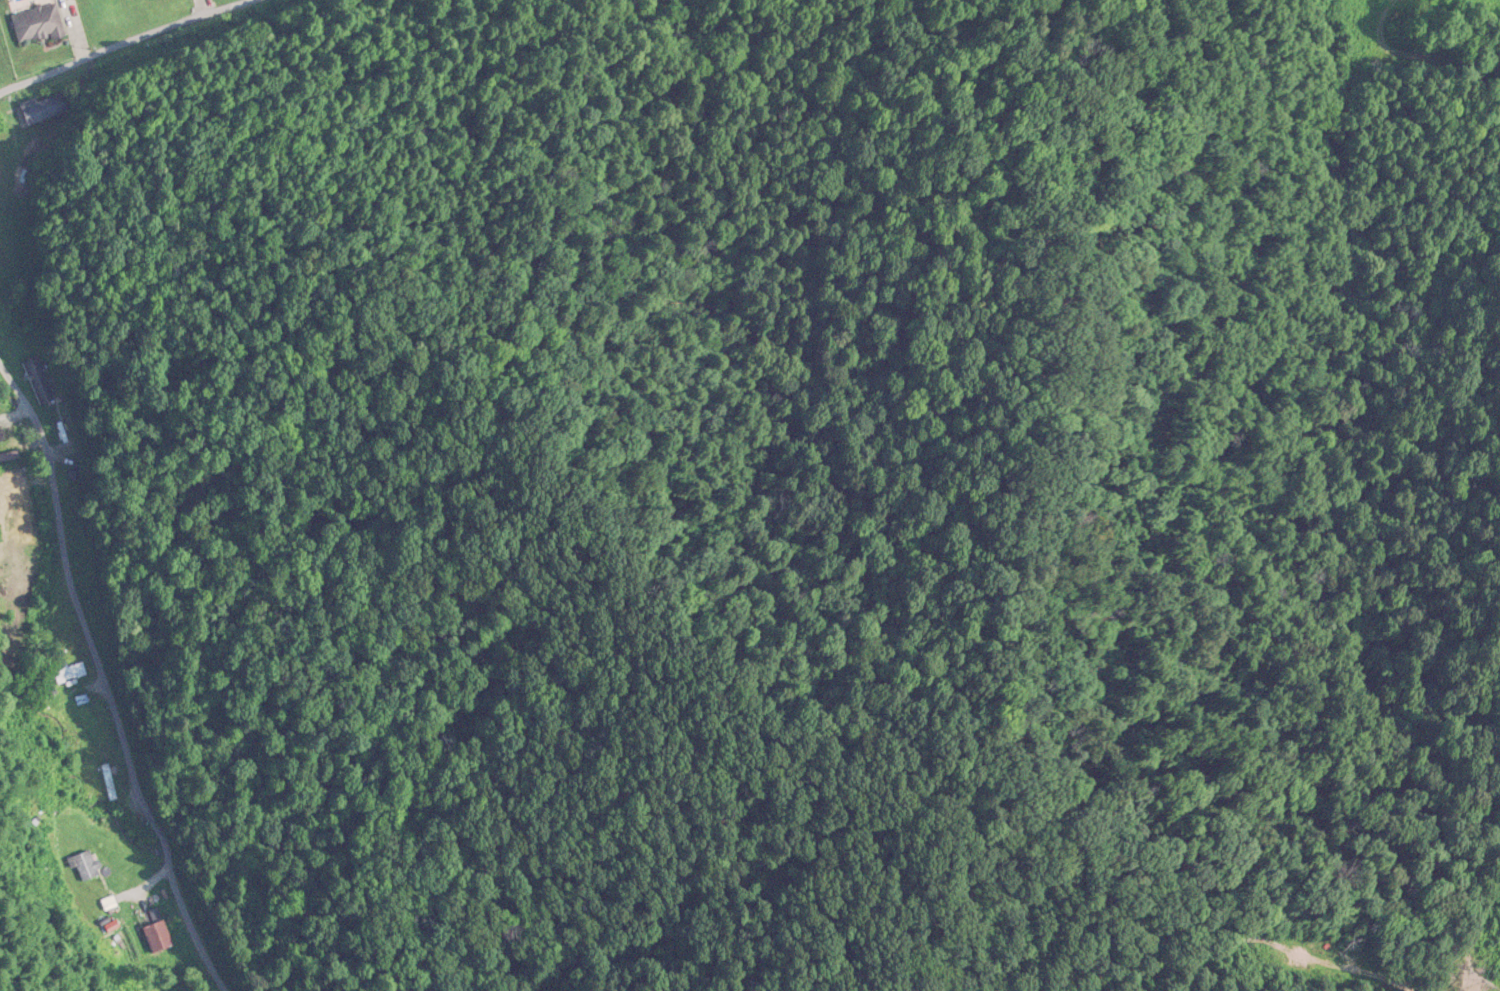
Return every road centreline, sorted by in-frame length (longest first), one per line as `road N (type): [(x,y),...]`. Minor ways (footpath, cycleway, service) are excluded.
road 1 (residential): [(211,990),(101,720),(36,477),(0,403)]
road 2 (residential): [(0,99),(279,0)]

